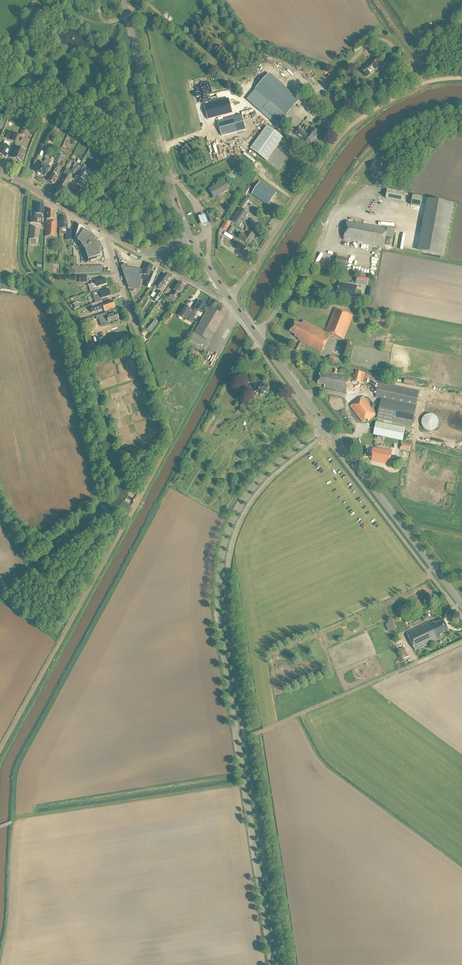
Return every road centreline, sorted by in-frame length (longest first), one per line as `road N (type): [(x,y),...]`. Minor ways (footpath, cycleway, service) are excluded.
road 1 (secondary): [(273,964),(219,579),(243,499),(327,427)]
road 2 (unclassified): [(0,752),(172,443),(110,233)]
road 3 (unclassified): [(230,299),(364,106),(461,18)]
road 4 (primary): [(190,239),(122,0)]
road 5 (primary): [(461,605),(327,427)]
road 6 (track): [(461,106),(435,109),(383,138),(338,206)]
road 7 (primary): [(327,427),(230,299)]
road 8 (track): [(461,77),(423,82),(347,127)]
road 9 (secondary): [(0,171),(110,233)]

